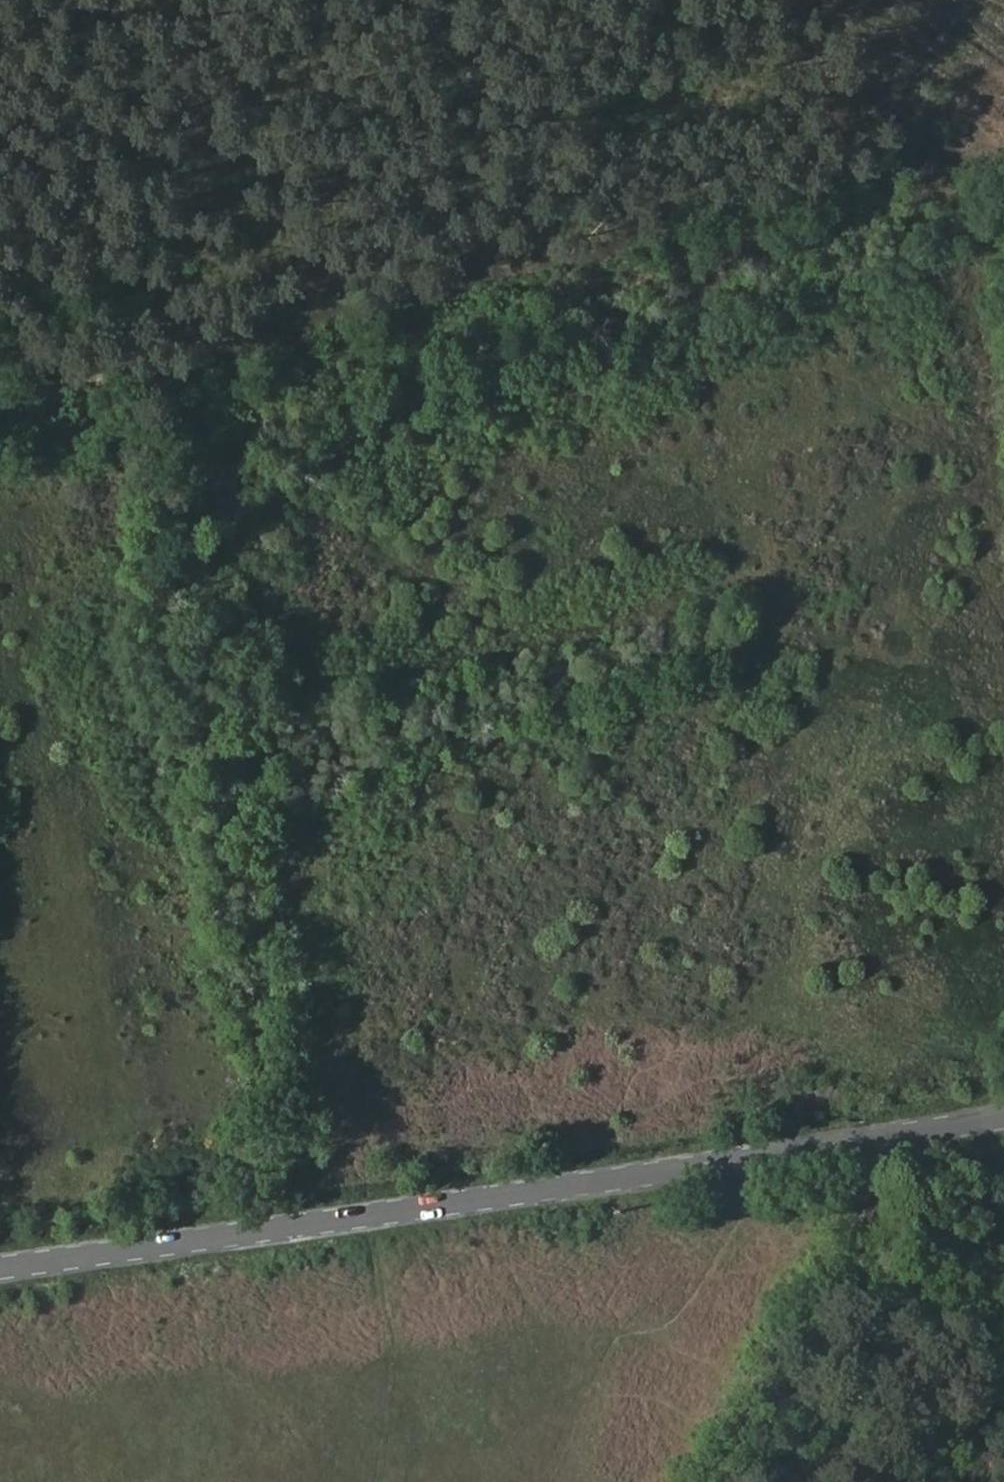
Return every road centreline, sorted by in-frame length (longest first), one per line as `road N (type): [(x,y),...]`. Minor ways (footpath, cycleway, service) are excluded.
road 1 (tertiary): [(0,1257),(1003,1106)]
road 2 (track): [(1003,141),(906,172),(665,224)]

